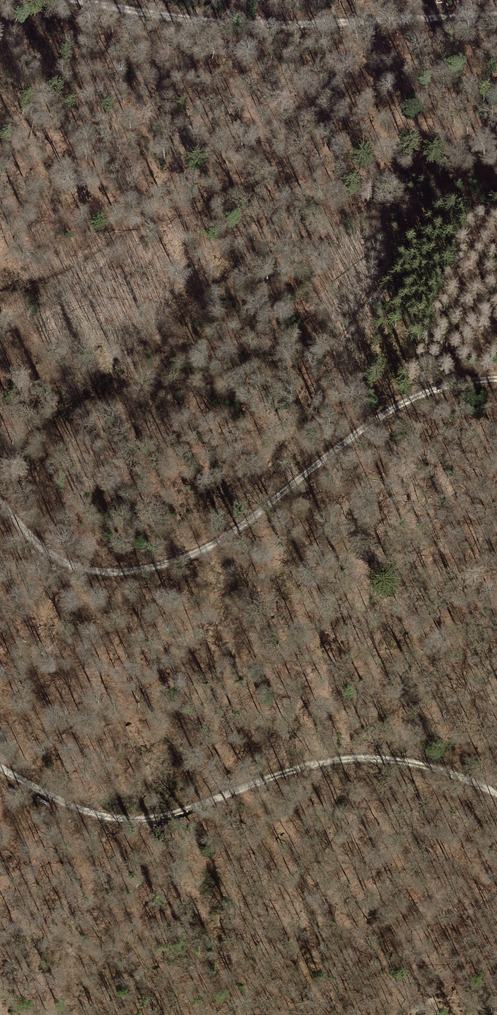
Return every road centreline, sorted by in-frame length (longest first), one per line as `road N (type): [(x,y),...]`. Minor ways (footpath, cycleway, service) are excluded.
road 1 (track): [(0,504),(54,558),(107,573),(207,554),(358,431),(434,390),(496,377)]
road 2 (track): [(0,774),(32,795),(119,824),(302,775),(427,764),(496,797)]
road 3 (track): [(496,5),(279,22),(136,16),(65,0)]

